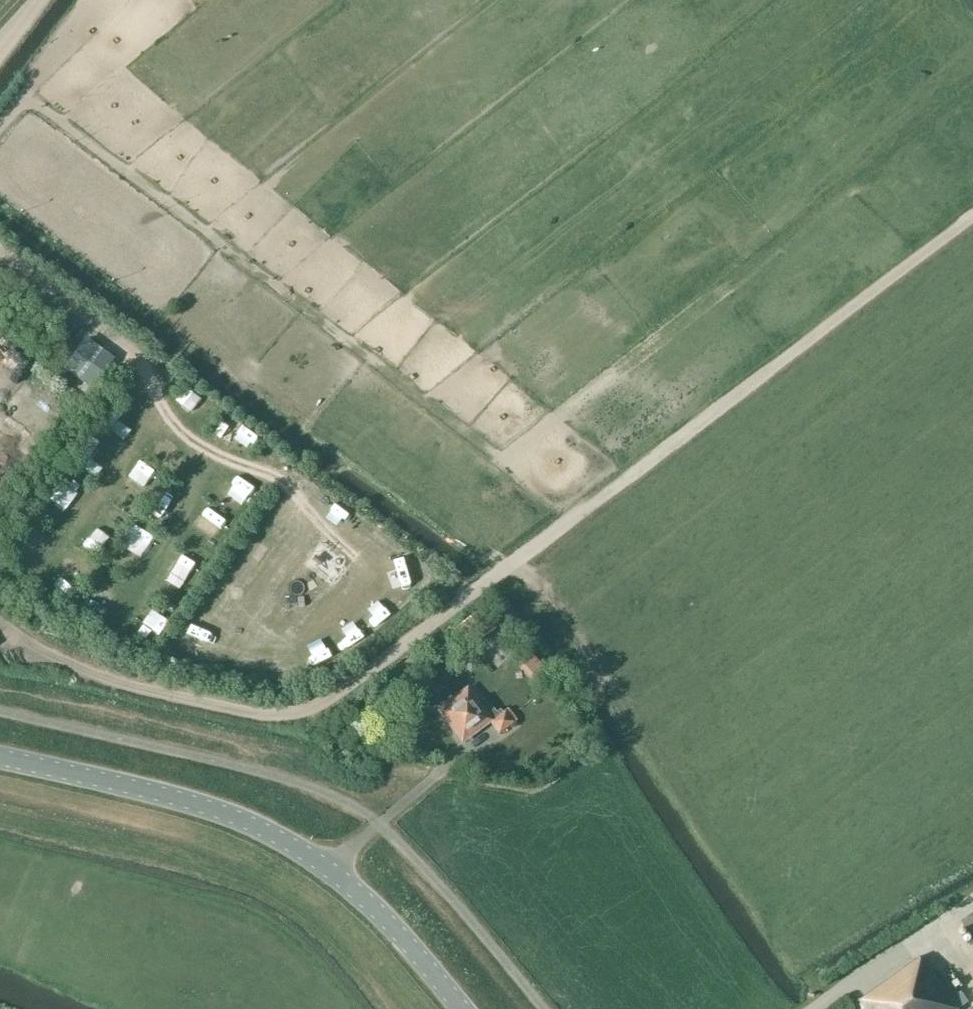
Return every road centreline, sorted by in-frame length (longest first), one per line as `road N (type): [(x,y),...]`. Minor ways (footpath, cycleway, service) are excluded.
road 1 (tertiary): [(461,1008),(361,895),(290,844),(199,805),(0,757)]

